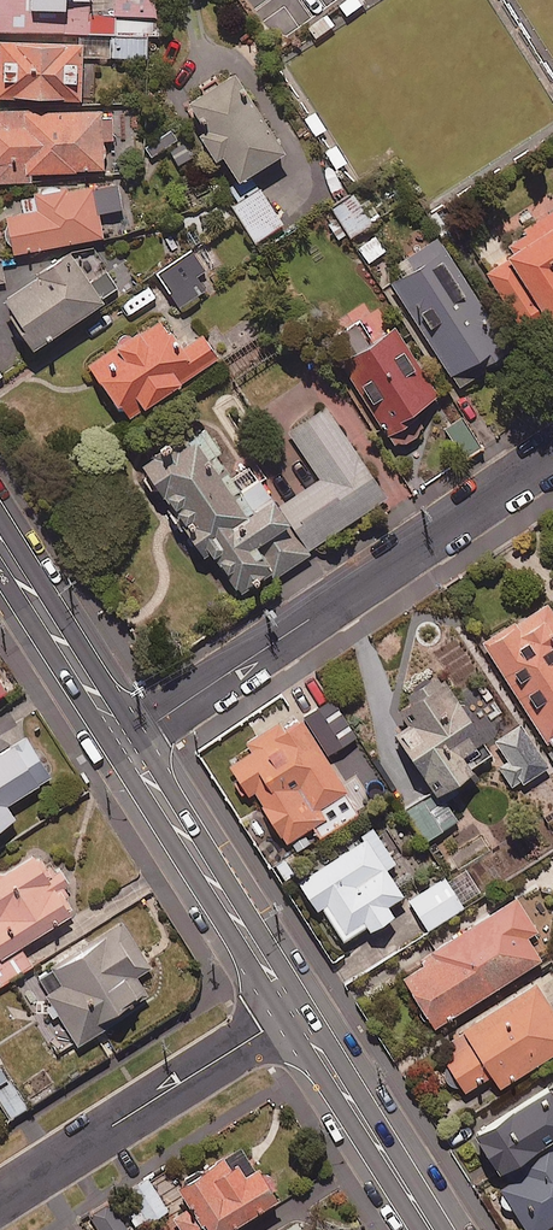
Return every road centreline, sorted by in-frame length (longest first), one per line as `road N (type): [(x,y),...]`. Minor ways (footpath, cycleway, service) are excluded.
road 1 (residential): [(125,742),(552,453)]
road 2 (residential): [(0,1198),(296,1010)]
road 3 (tertiary): [(125,742),(296,1010)]
road 4 (tertiary): [(296,1010),(433,1229)]
road 5 (tertiary): [(0,545),(125,742)]

